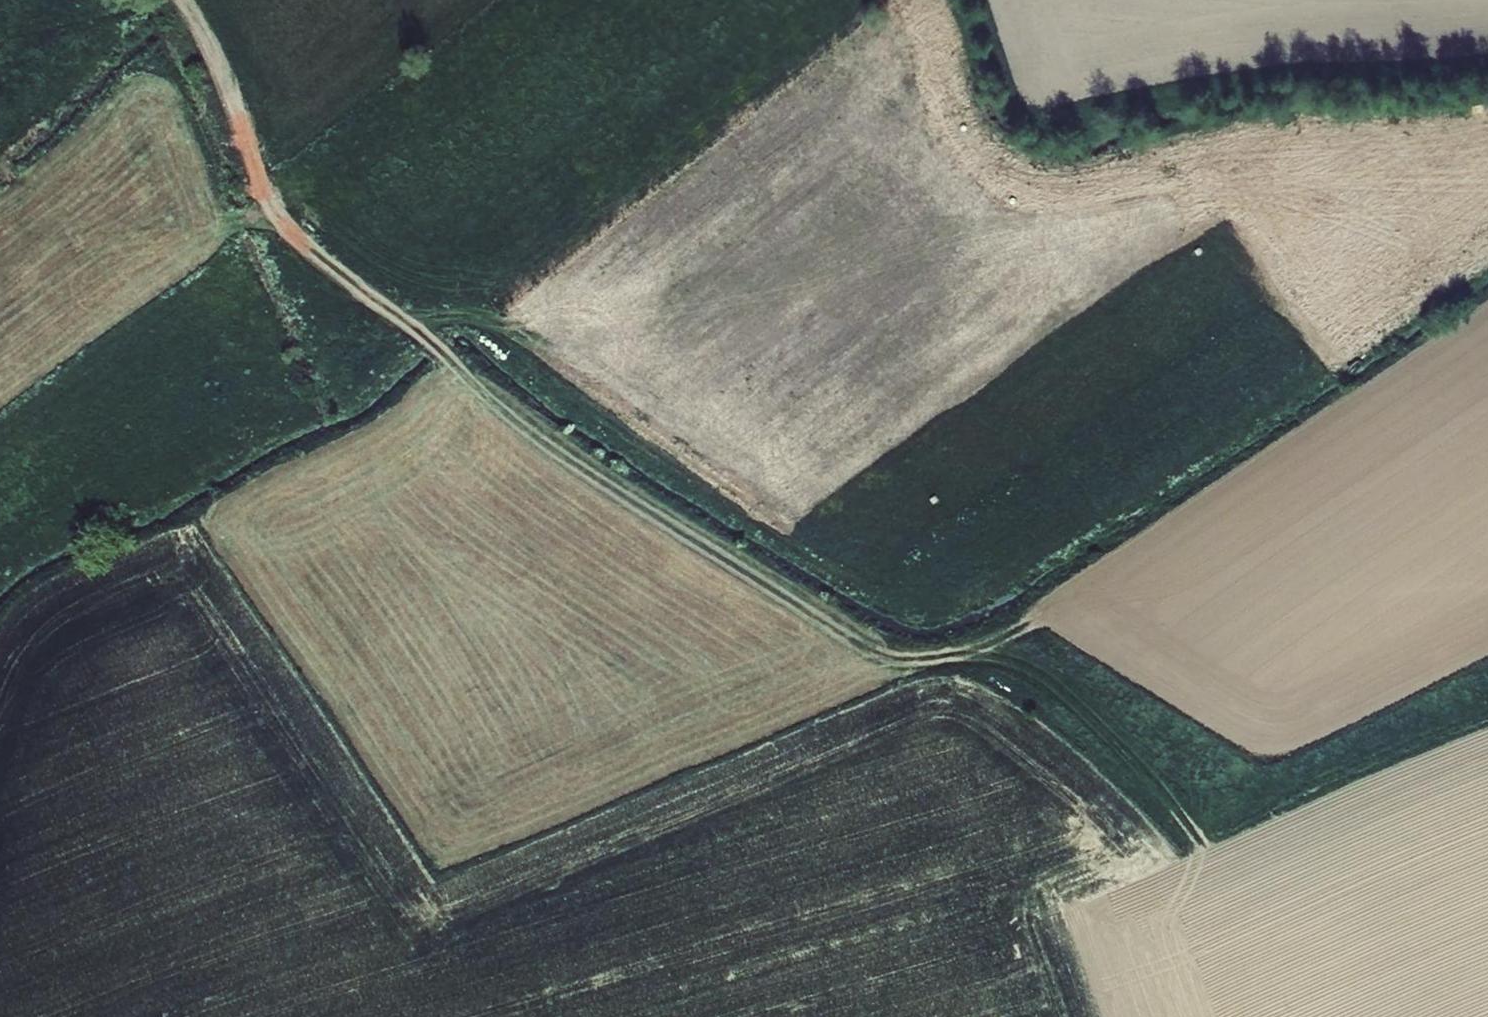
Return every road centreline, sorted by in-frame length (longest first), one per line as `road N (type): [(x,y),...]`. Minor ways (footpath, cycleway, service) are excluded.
road 1 (track): [(440,343),(321,259),(270,205),(184,0)]

